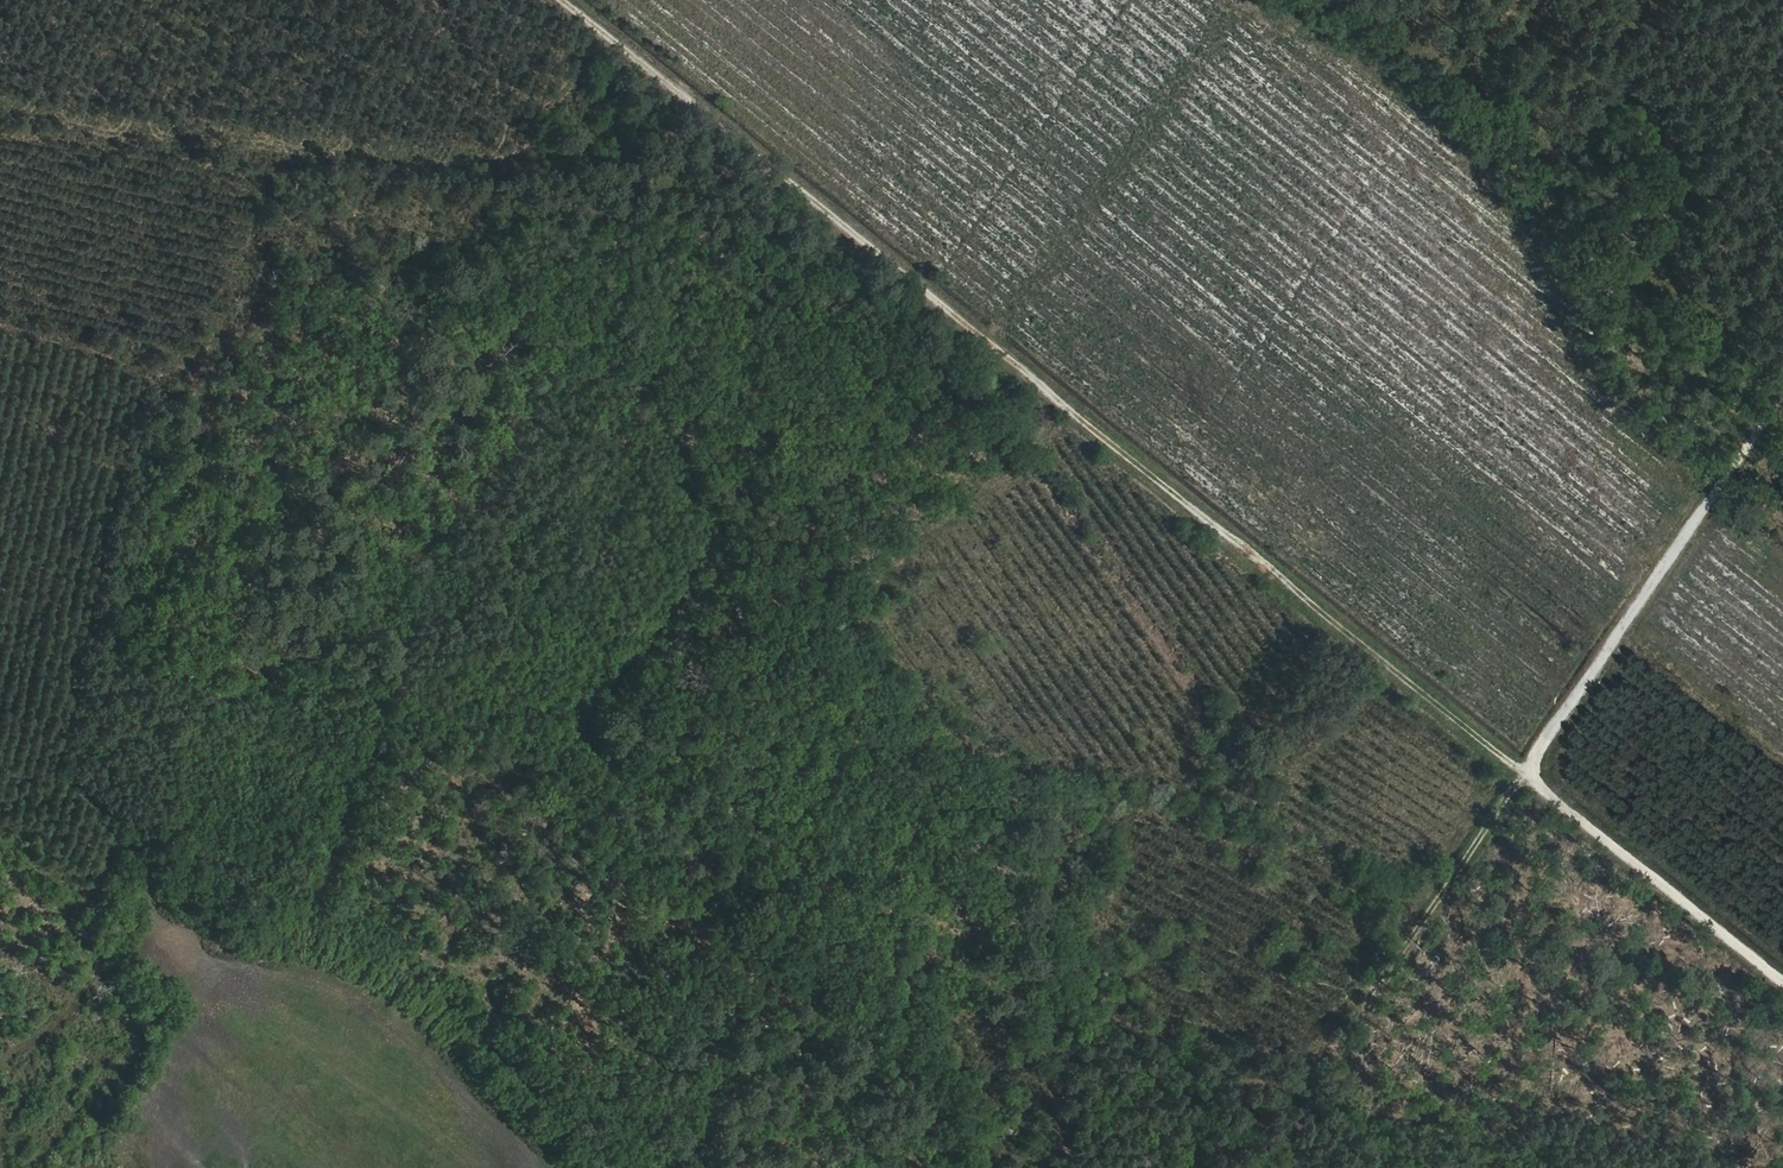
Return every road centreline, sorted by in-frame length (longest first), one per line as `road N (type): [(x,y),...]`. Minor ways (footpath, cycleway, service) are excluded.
road 1 (track): [(564,0),(1503,759),(1530,763)]
road 2 (track): [(1521,765),(1371,1000),(1369,1075),(1251,1069),(1101,1047),(1001,1167)]
road 3 (track): [(1782,973),(1530,763),(1782,391)]
road 4 (track): [(618,1167),(317,926),(70,774),(0,784)]

